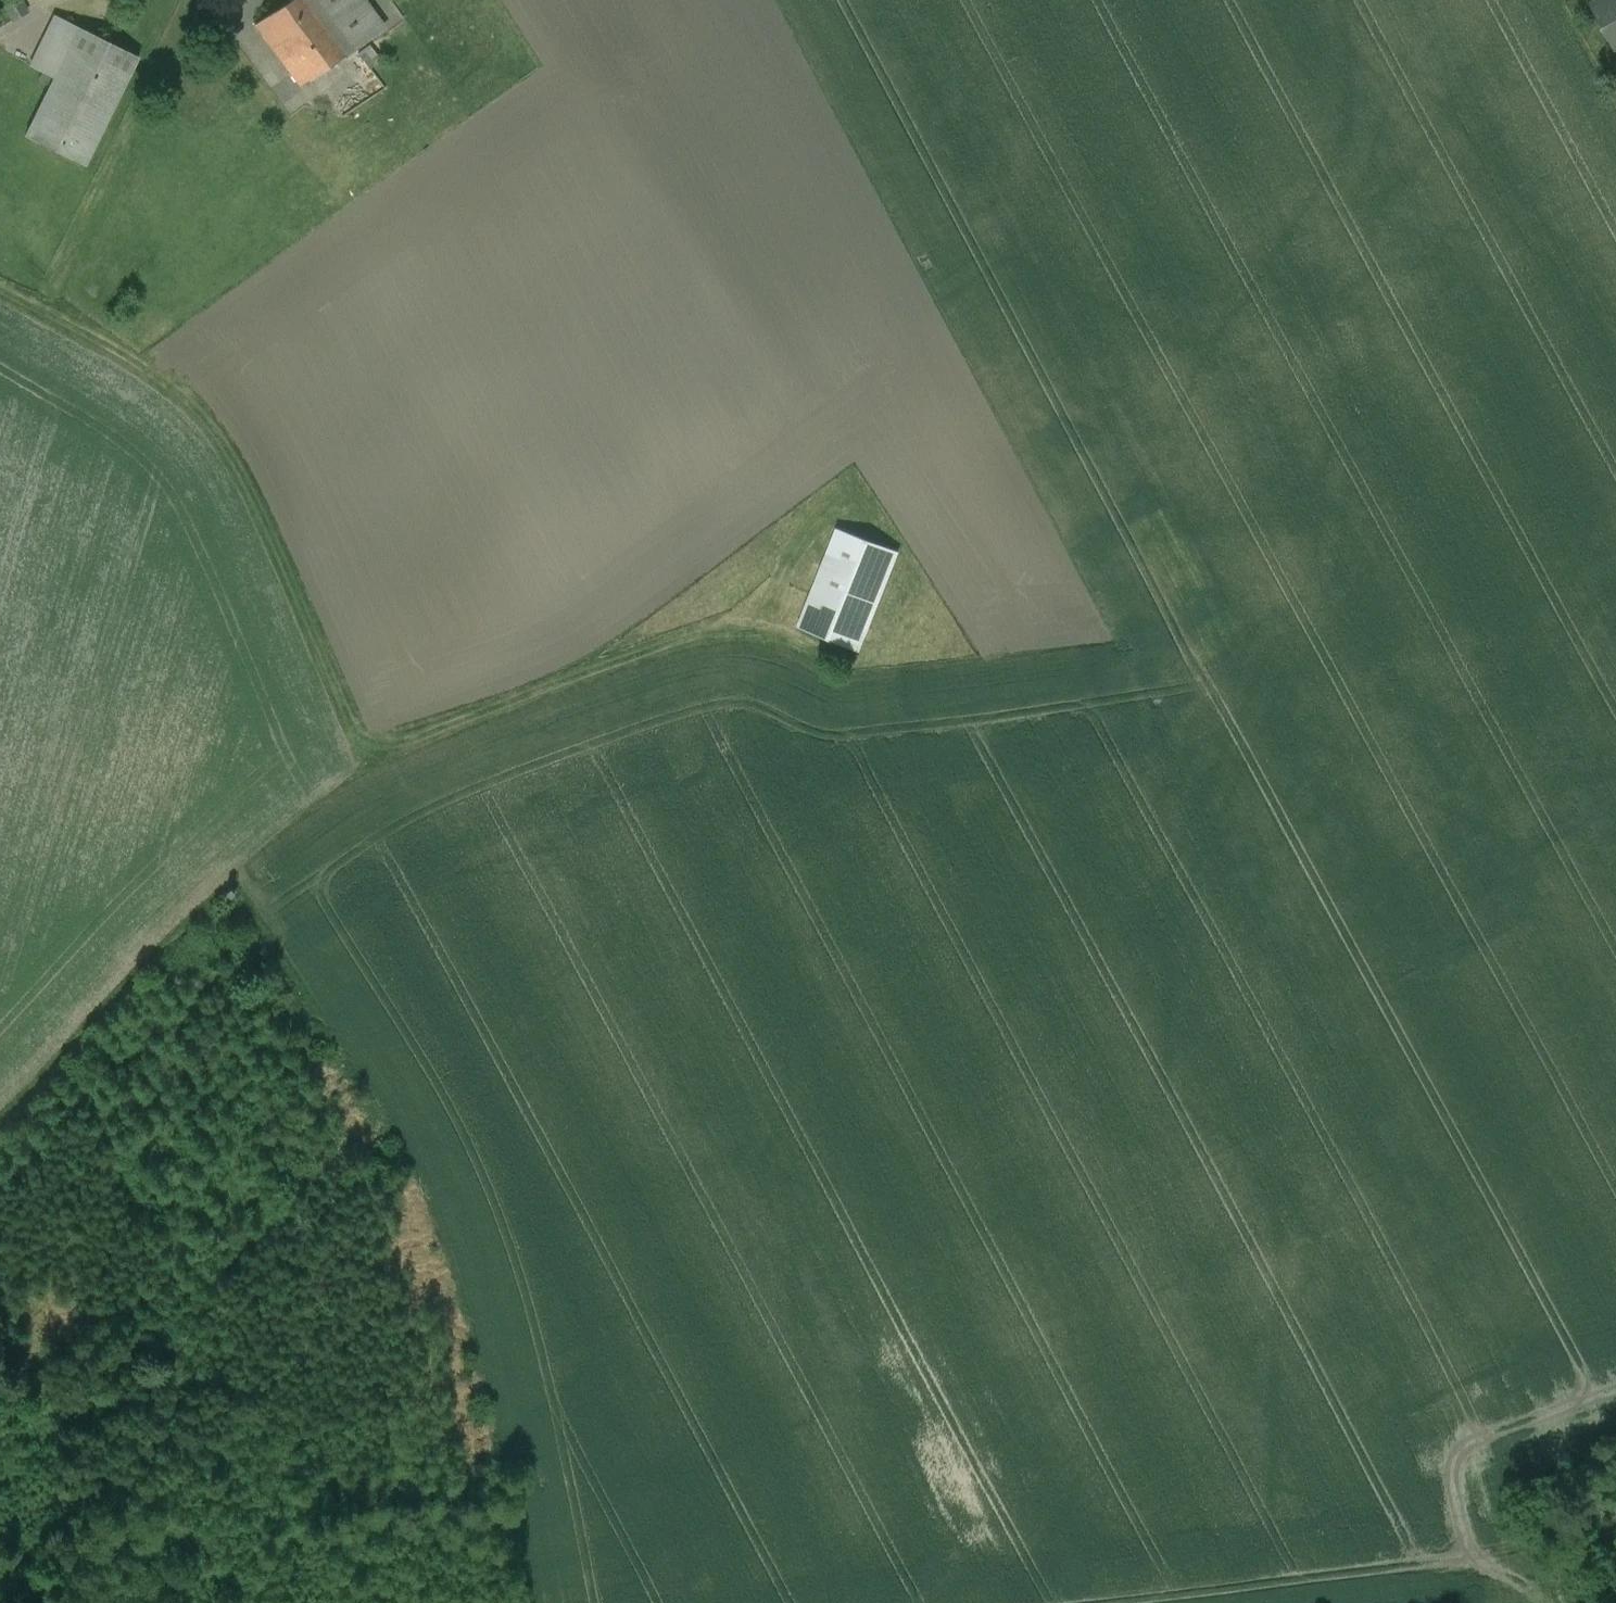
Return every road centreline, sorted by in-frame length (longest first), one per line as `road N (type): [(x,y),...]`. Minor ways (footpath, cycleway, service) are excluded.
road 1 (track): [(0,269),(214,417),(344,703),(369,725),(410,728),(744,617),(849,660)]

